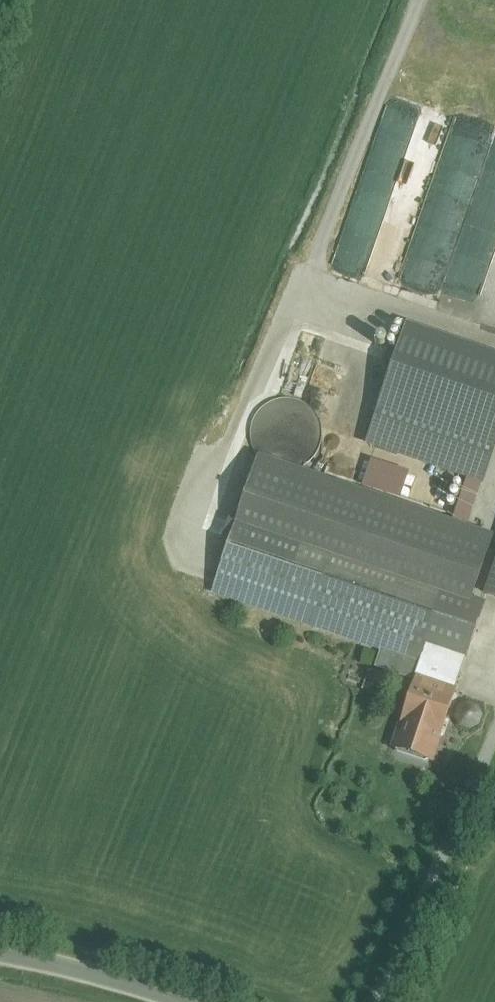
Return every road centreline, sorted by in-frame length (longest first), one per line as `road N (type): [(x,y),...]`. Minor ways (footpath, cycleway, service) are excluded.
road 1 (track): [(201,533),(290,280),(419,0)]
road 2 (unclassified): [(0,957),(174,1001)]

